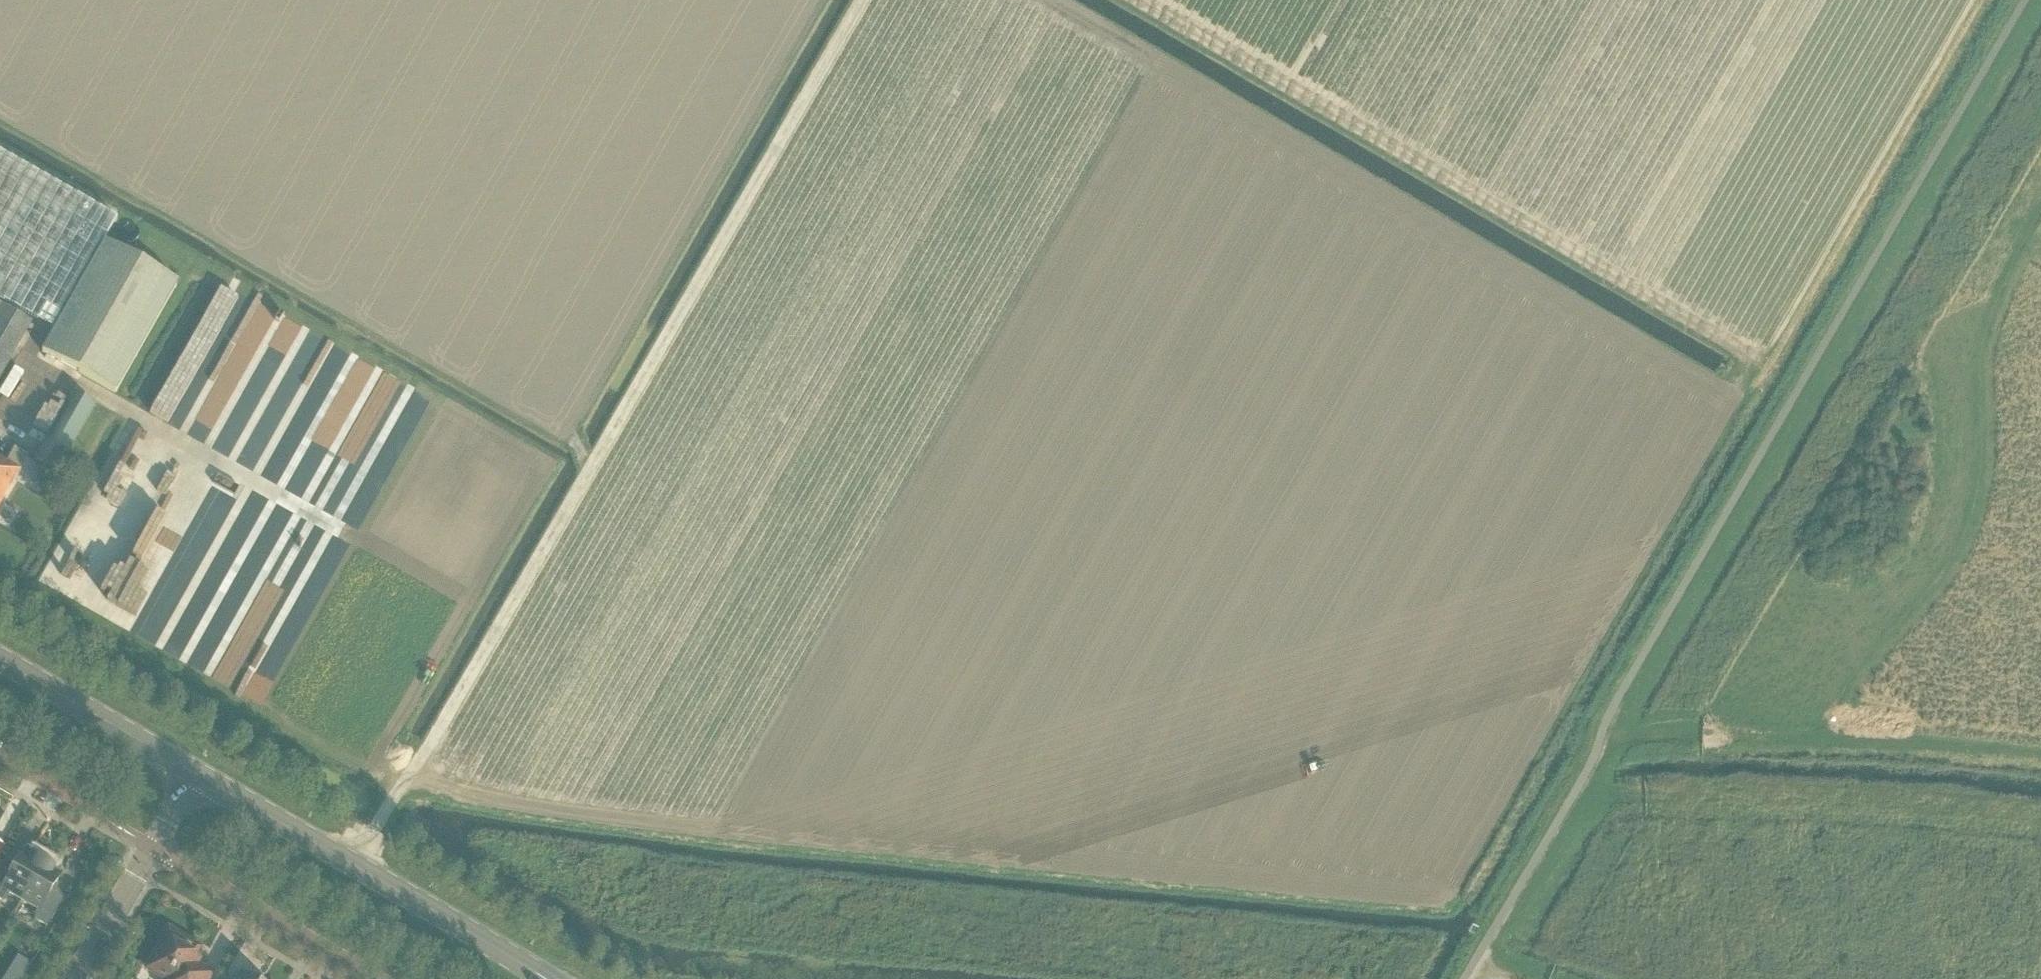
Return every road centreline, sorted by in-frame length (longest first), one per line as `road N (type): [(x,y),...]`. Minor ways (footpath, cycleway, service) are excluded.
road 1 (track): [(863,0),(353,863)]
road 2 (tertiary): [(549,978),(197,772)]
road 3 (residential): [(379,978),(155,845)]
road 4 (tertiary): [(197,772),(0,658)]
road 5 (residential): [(75,978),(155,845)]
road 6 (residential): [(125,828),(0,755)]

